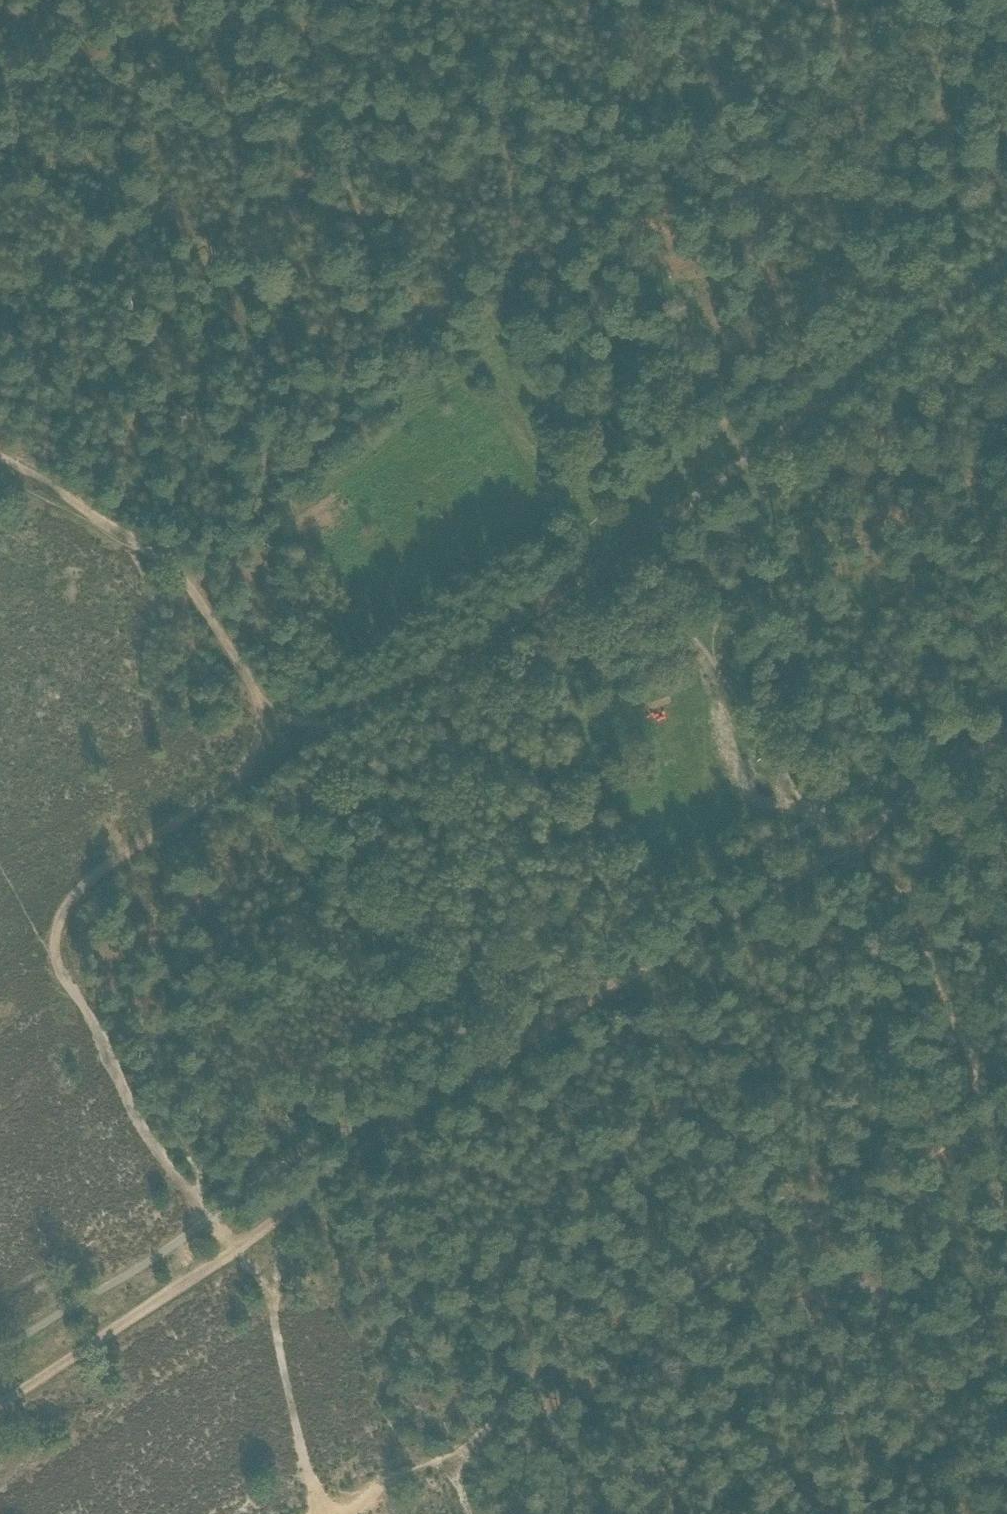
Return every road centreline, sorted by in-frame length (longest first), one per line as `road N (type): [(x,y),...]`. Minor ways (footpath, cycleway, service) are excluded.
road 1 (track): [(853,838),(900,892),(921,932),(971,1067),(968,1105),(937,1179),(907,1196),(842,1207),(649,1320),(564,1355),(439,1465)]
road 2 (track): [(235,1251),(853,838)]
road 3 (track): [(1006,260),(641,545)]
road 4 (track): [(274,718),(342,716),(424,679),(641,545)]
road 5 (track): [(52,959),(57,925),(97,871),(236,782),(274,718)]
road 6 (track): [(0,1407),(235,1251)]
road 7 (track): [(853,838),(762,738),(712,668)]
road 8 (track): [(274,718),(151,555)]
road 9 (track): [(853,838),(1006,721)]
road 10 (track): [(151,555),(0,467)]
road 11 (track): [(641,545),(712,668)]

